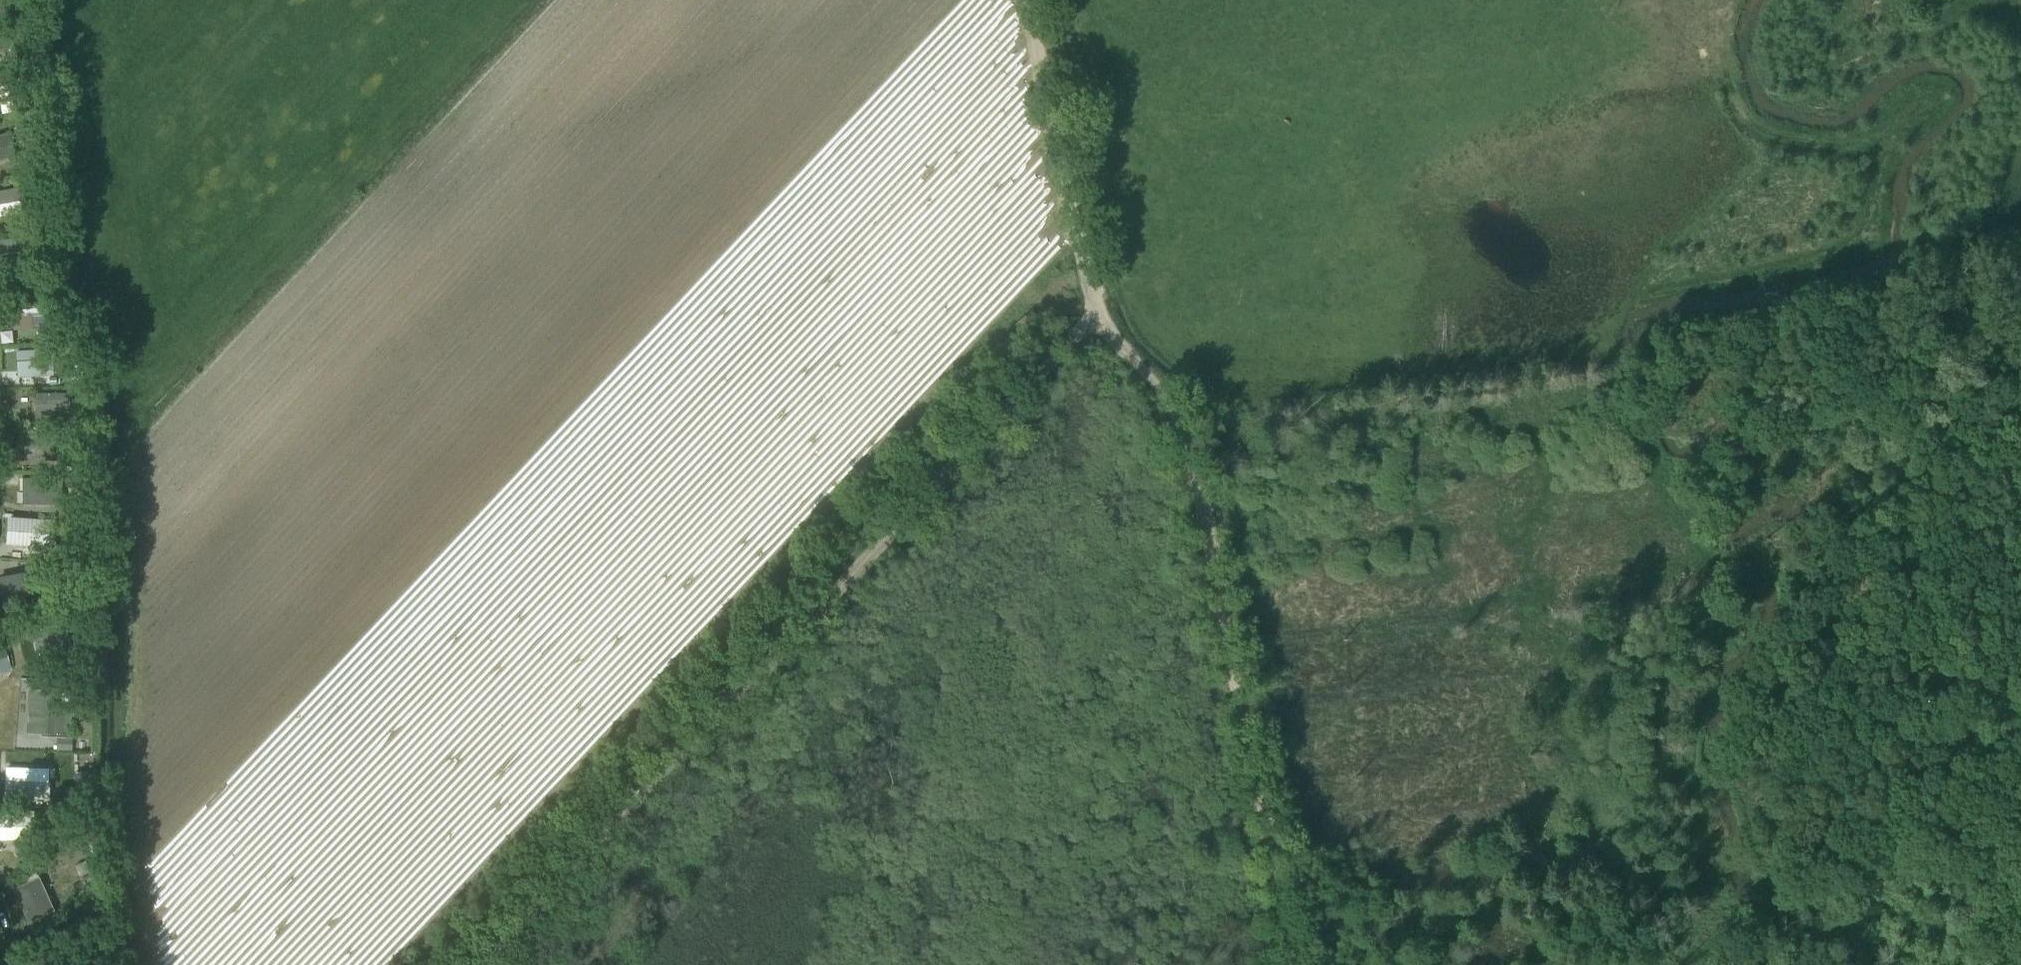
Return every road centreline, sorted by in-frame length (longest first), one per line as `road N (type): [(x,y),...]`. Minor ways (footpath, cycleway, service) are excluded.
road 1 (track): [(1090,314),(468,964)]
road 2 (unclassified): [(1027,0),(1090,314)]

